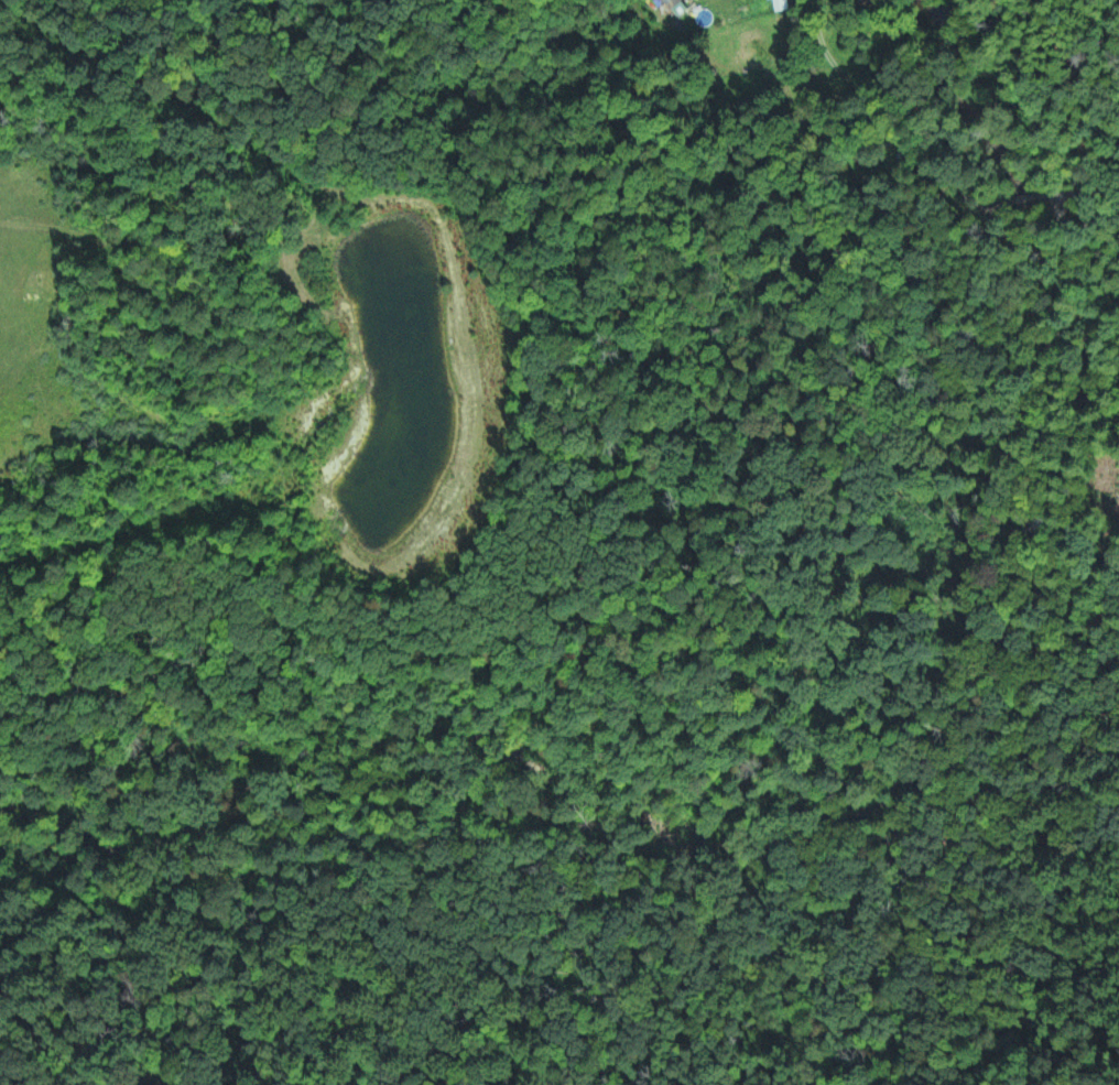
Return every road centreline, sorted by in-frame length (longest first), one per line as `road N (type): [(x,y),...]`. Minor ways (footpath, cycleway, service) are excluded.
road 1 (residential): [(856,1041),(1029,709),(1047,625),(1035,502),(974,400),(956,302),(980,265),(1118,187)]

